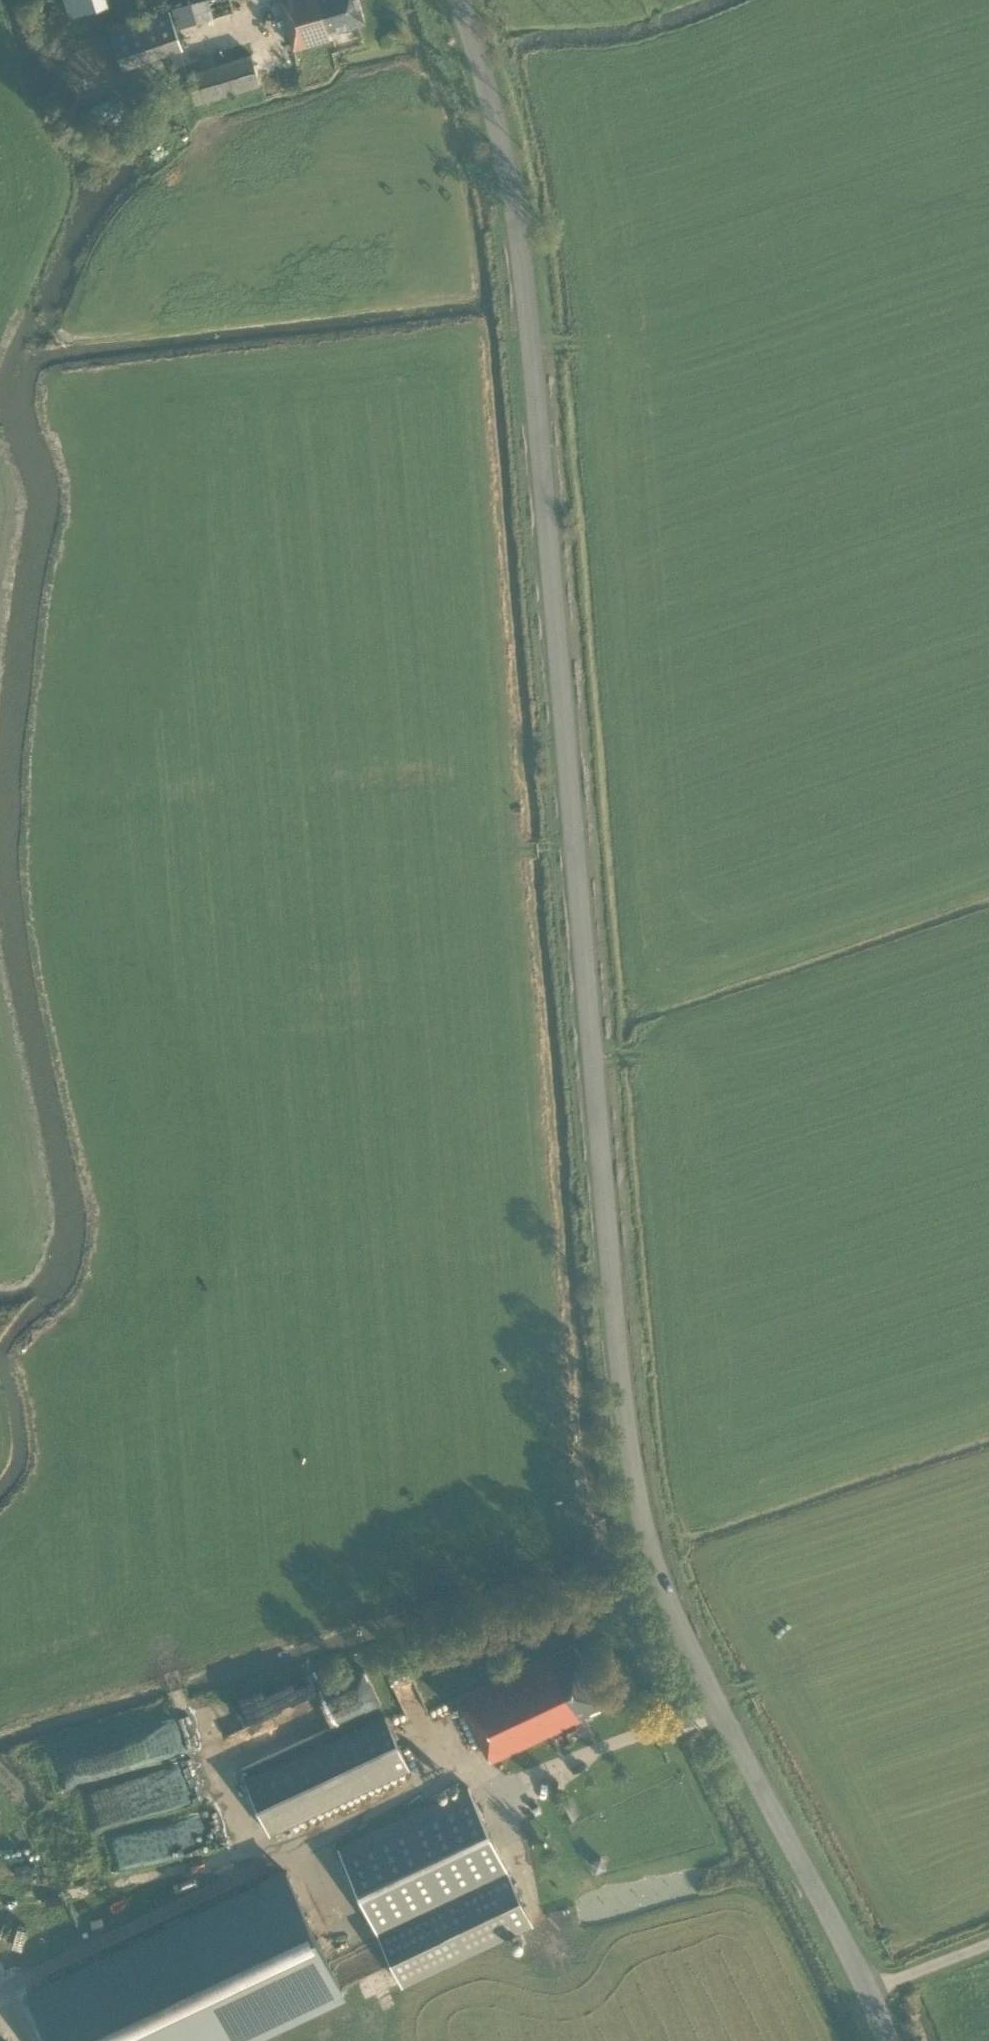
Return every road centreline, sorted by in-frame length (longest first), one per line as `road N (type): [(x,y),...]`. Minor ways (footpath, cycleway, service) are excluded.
road 1 (secondary): [(887,2040),(705,1681),(648,1541),(633,1478),(525,278),(494,121),(454,0)]

